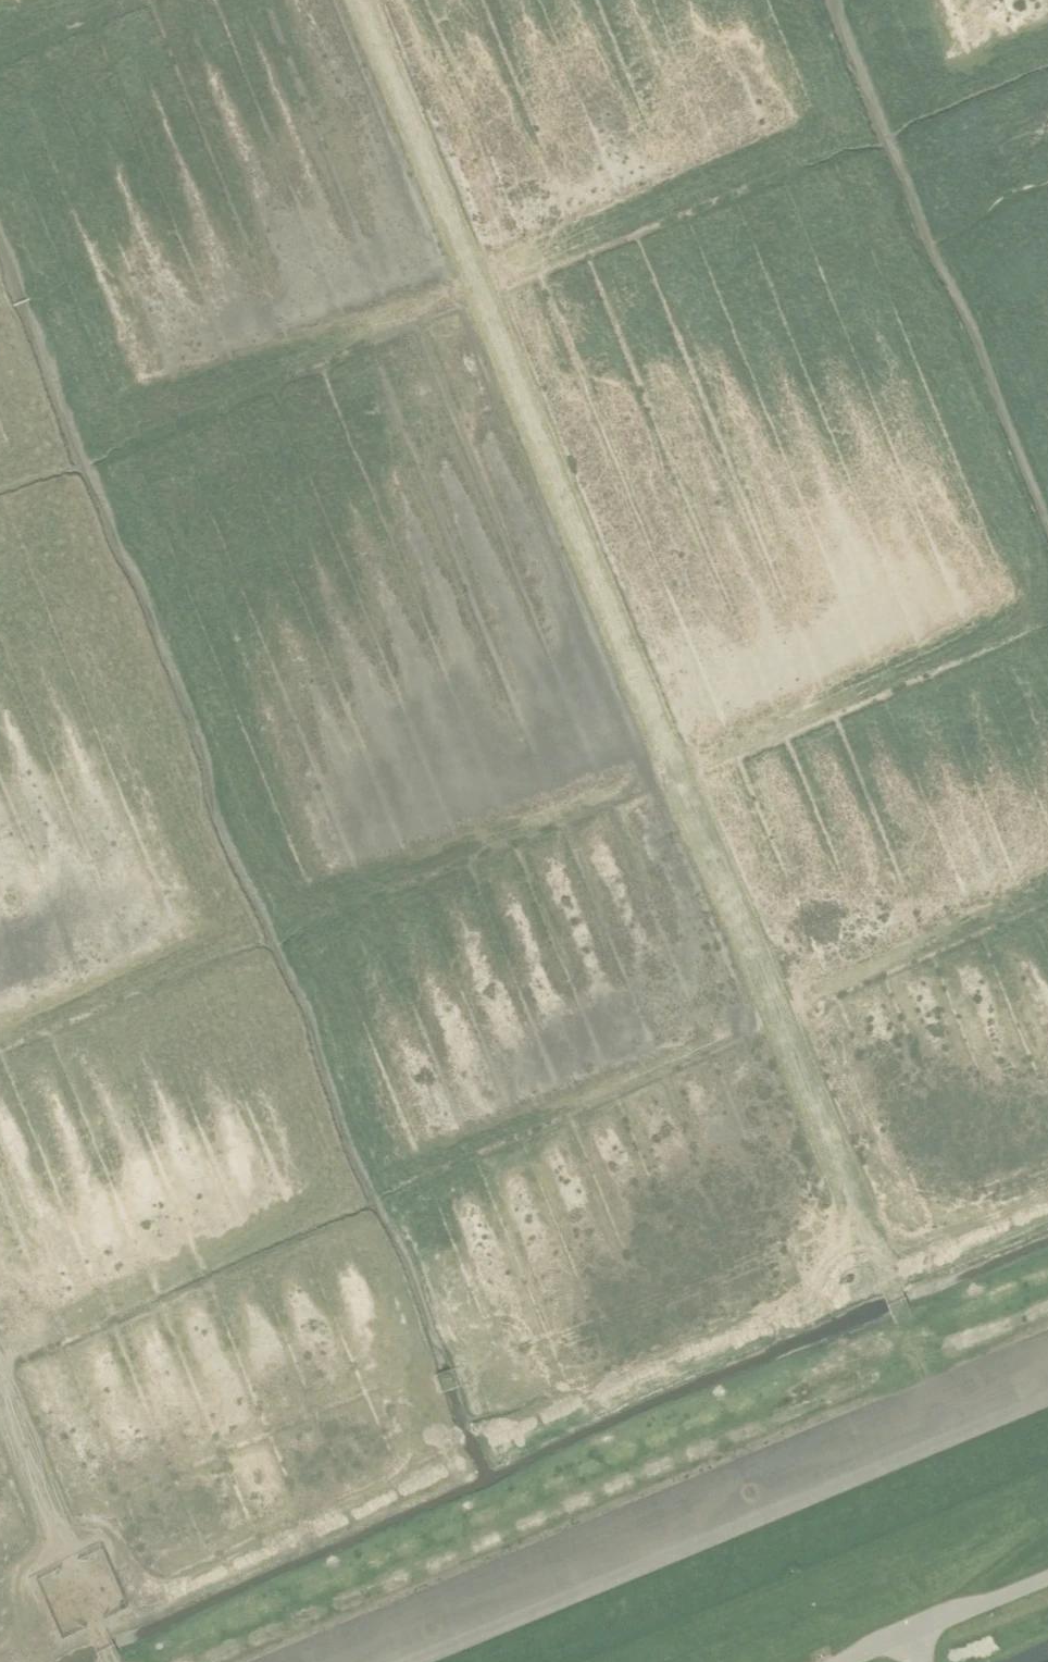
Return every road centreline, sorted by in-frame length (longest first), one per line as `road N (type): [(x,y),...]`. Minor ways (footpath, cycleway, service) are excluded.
road 1 (track): [(412,1661),(1047,1397)]
road 2 (track): [(927,1661),(915,1629),(1047,1528)]

